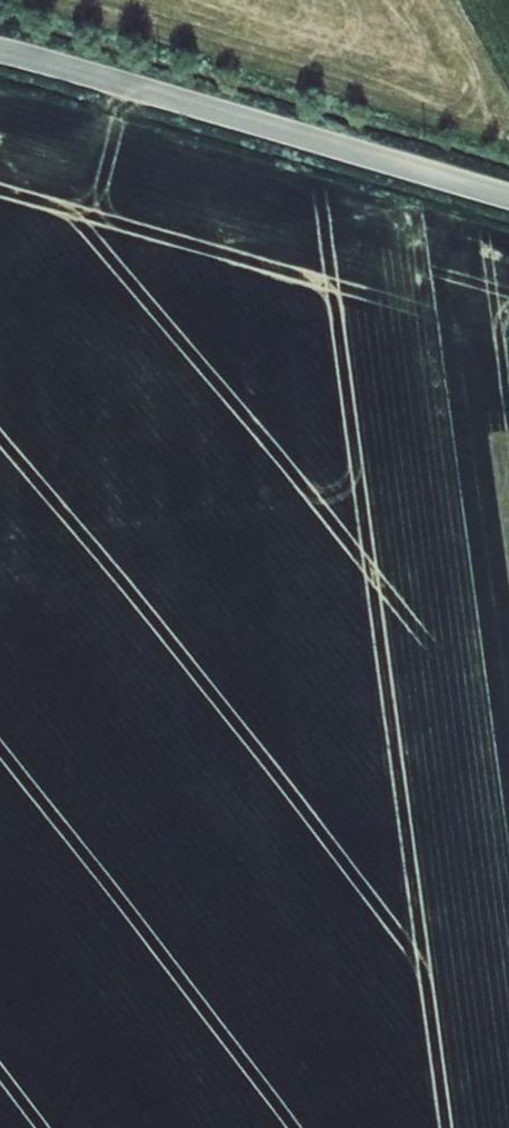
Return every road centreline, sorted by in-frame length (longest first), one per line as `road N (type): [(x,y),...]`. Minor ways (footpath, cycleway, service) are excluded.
road 1 (tertiary): [(0,49),(508,196)]

